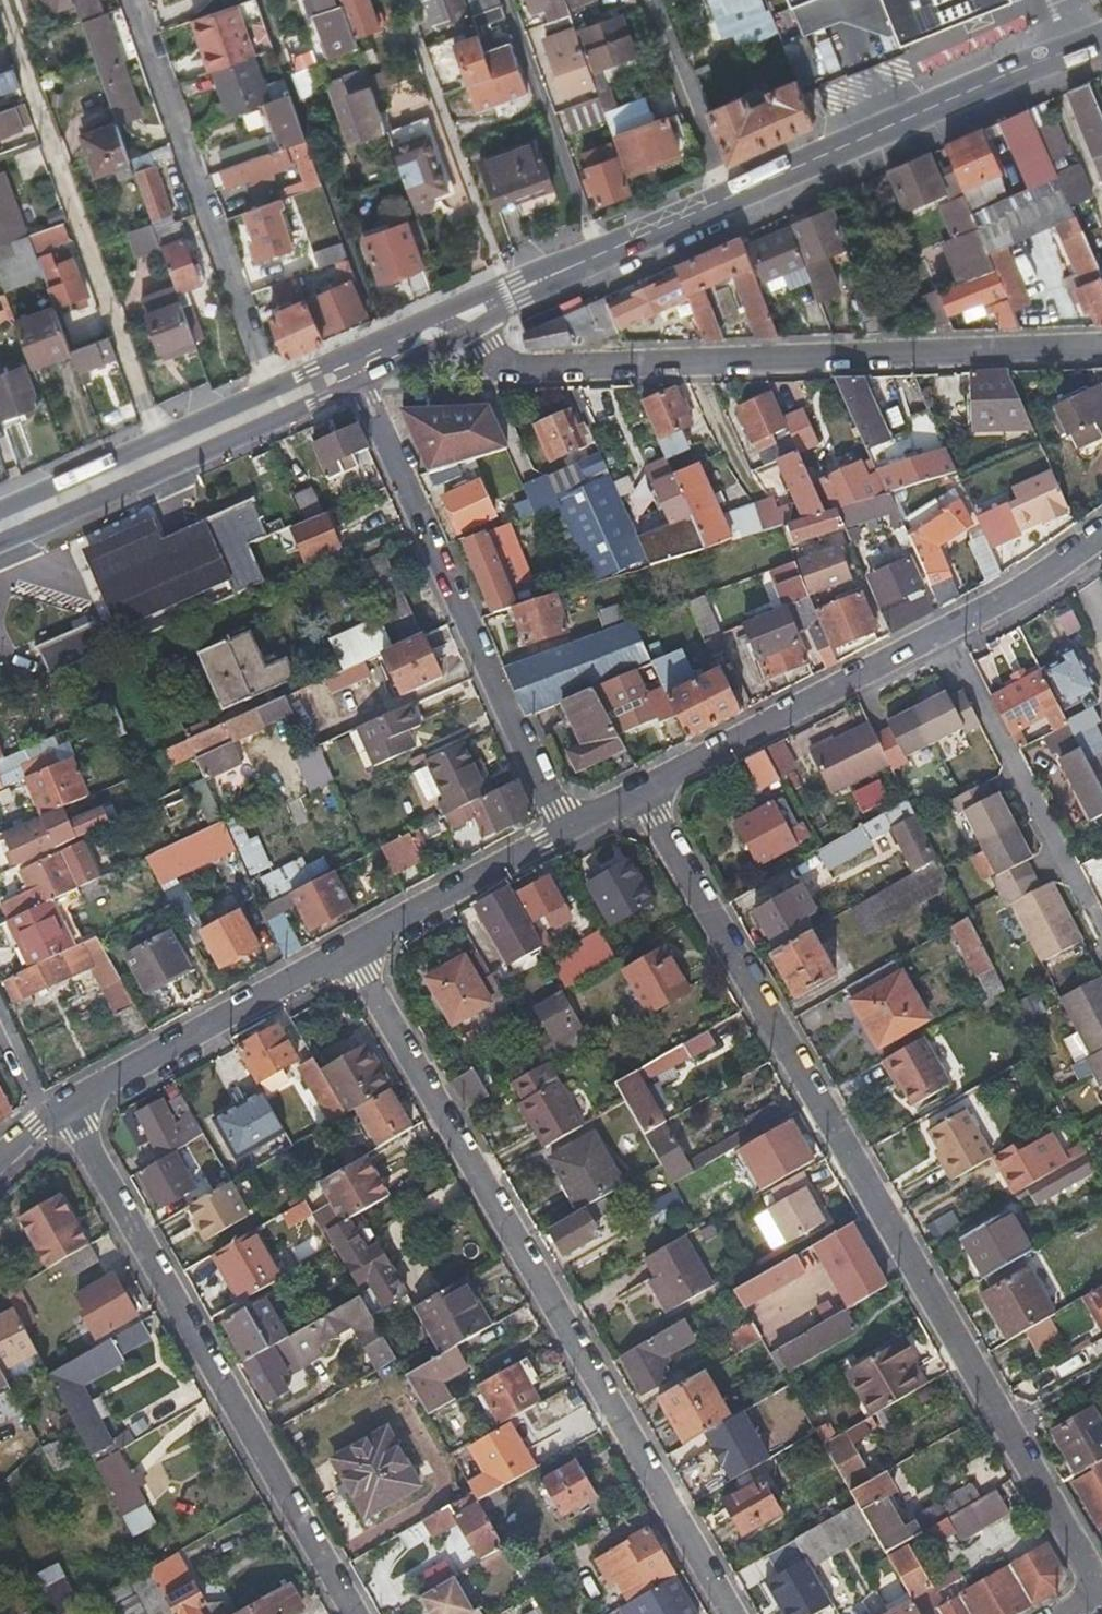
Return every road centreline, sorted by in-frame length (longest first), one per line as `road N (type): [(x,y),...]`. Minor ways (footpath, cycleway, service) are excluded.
road 1 (residential): [(1060,1613),(1095,1592),(636,794)]
road 2 (residential): [(348,951),(732,1613)]
road 3 (primary): [(1101,39),(466,314)]
road 4 (residential): [(1101,348),(494,368),(466,314)]
road 5 (residential): [(65,1106),(356,1613)]
road 6 (residential): [(1101,532),(1033,581),(636,794)]
road 7 (residential): [(351,368),(562,829)]
road 8 (primary): [(351,368),(0,525)]
road 9 (residential): [(348,951),(65,1106)]
road 10 (residential): [(562,829),(348,951)]
road 11 (primary): [(466,314),(351,368)]

